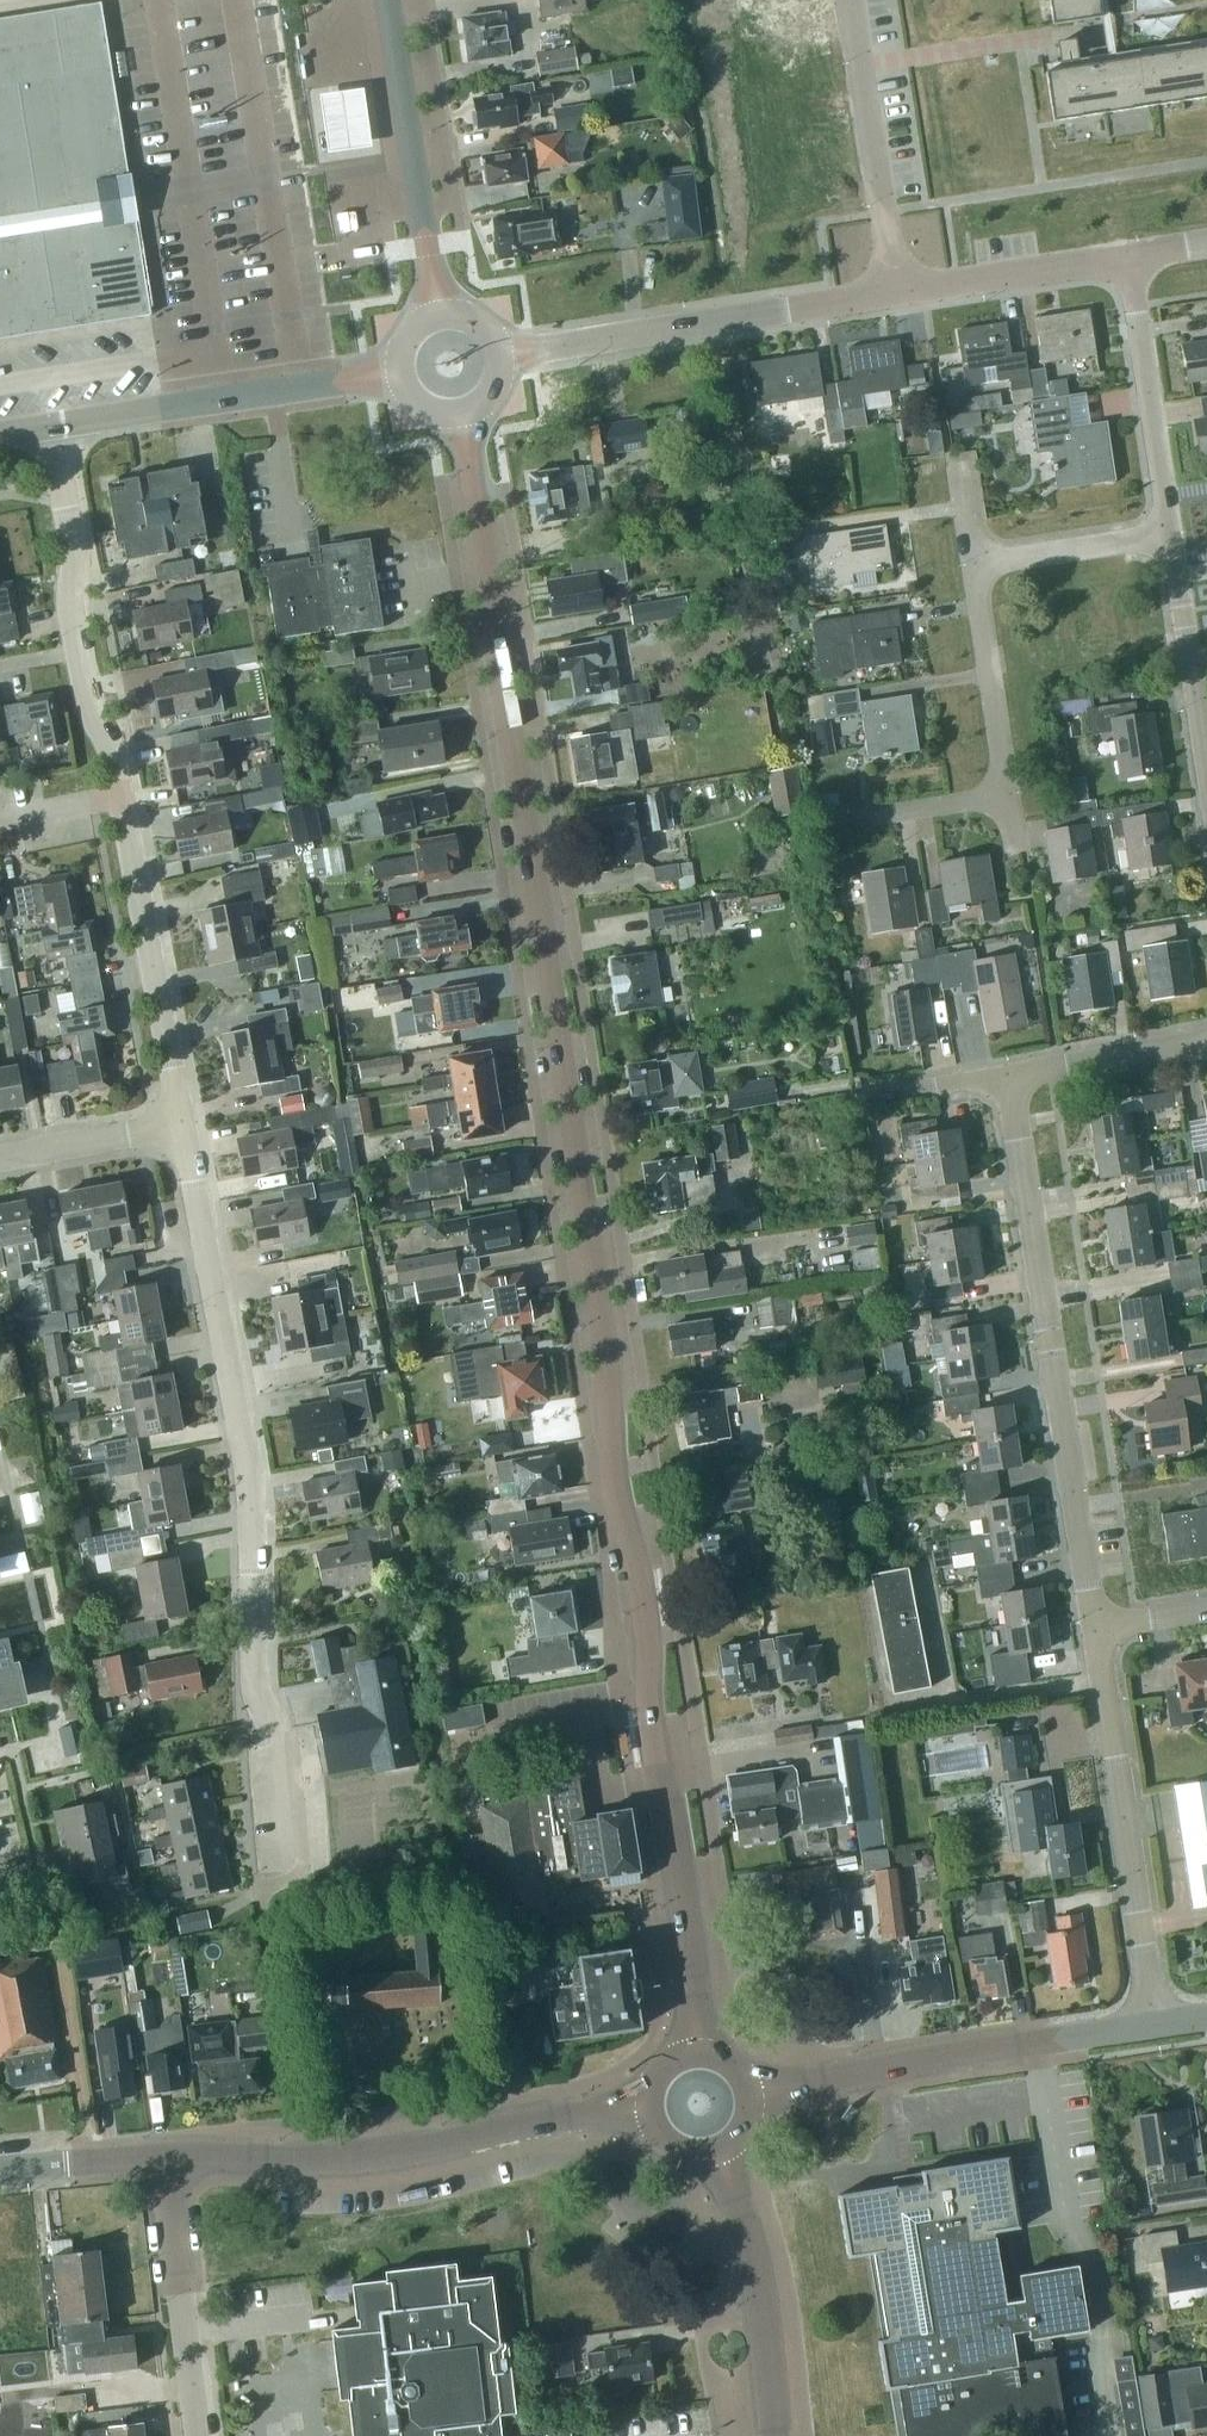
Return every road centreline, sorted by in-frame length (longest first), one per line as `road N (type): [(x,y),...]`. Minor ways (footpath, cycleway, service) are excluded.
road 1 (tertiary): [(698,2047),(648,1706),(649,1637),(613,1482),(605,1353),(459,416)]
road 2 (residential): [(295,1851),(282,1741),(254,1680),(248,1468),(182,1126)]
road 3 (residential): [(499,355),(1127,260)]
road 4 (residential): [(1100,1631),(1009,1074)]
road 5 (tertiary): [(167,2154),(376,2158),(646,2100)]
road 6 (tertiary): [(753,2087),(1160,2024)]
road 7 (residential): [(1160,2024),(1100,1631)]
road 8 (residential): [(123,796),(78,654),(68,587),(73,553),(50,424)]
road 9 (unclassified): [(50,424),(394,374)]
road 10 (residential): [(182,1126),(123,796)]
road 11 (residential): [(1024,881),(976,565)]
road 12 (tertiary): [(439,312),(387,0)]
road 13 (tertiary): [(777,2435),(767,2331),(721,2152)]
road 14 (residential): [(199,2435),(167,2154)]
road 15 (residential): [(1168,531),(1127,260)]
road 16 (residential): [(1206,795),(1168,531)]
road 17 (residential): [(1009,1074),(1206,1038)]
road 18 (residential): [(976,565),(1168,531)]
road 19 (residential): [(0,1159),(182,1126)]
road 20 (tertiary): [(0,2170),(167,2154)]
road 21 (residential): [(871,1097),(1009,1074)]
road 22 (residential): [(123,796),(0,820)]

